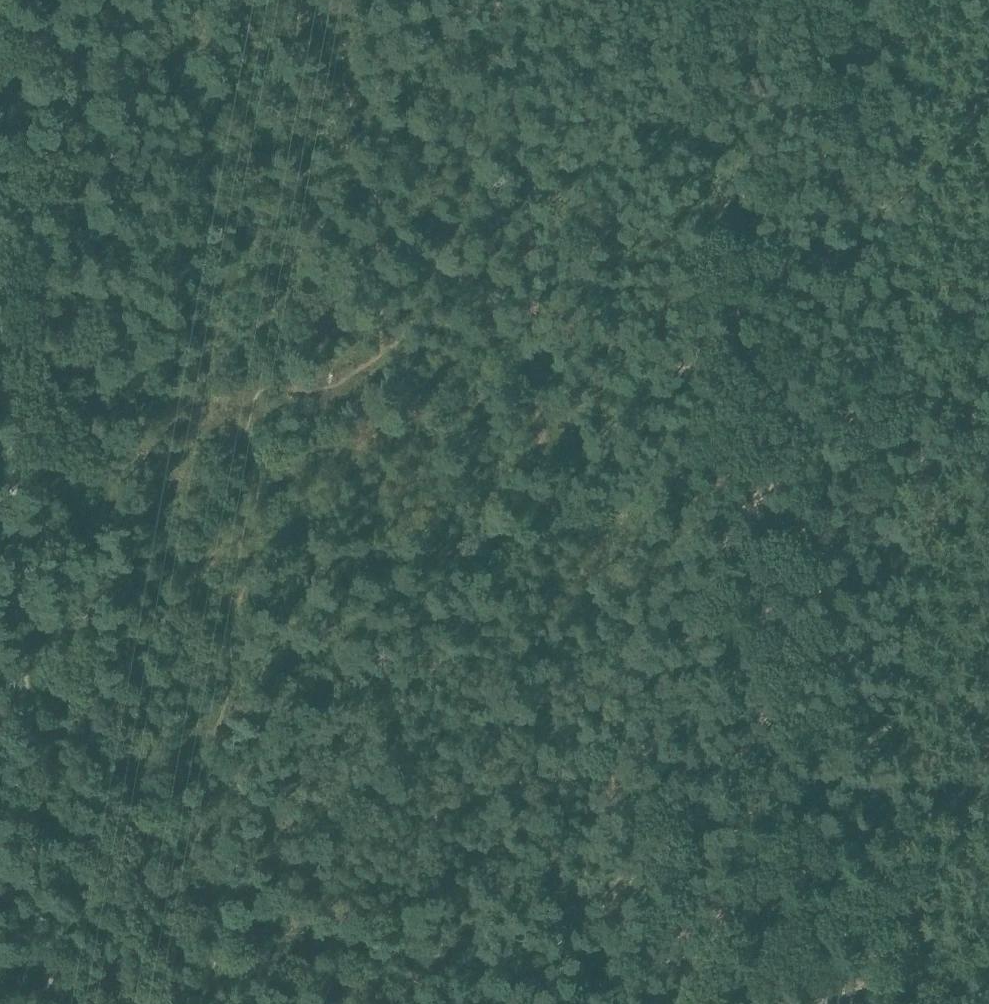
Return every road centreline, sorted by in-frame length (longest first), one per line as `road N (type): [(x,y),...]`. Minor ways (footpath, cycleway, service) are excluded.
road 1 (track): [(0,98),(20,334),(51,1003)]
road 2 (unclassified): [(830,1003),(988,957)]

